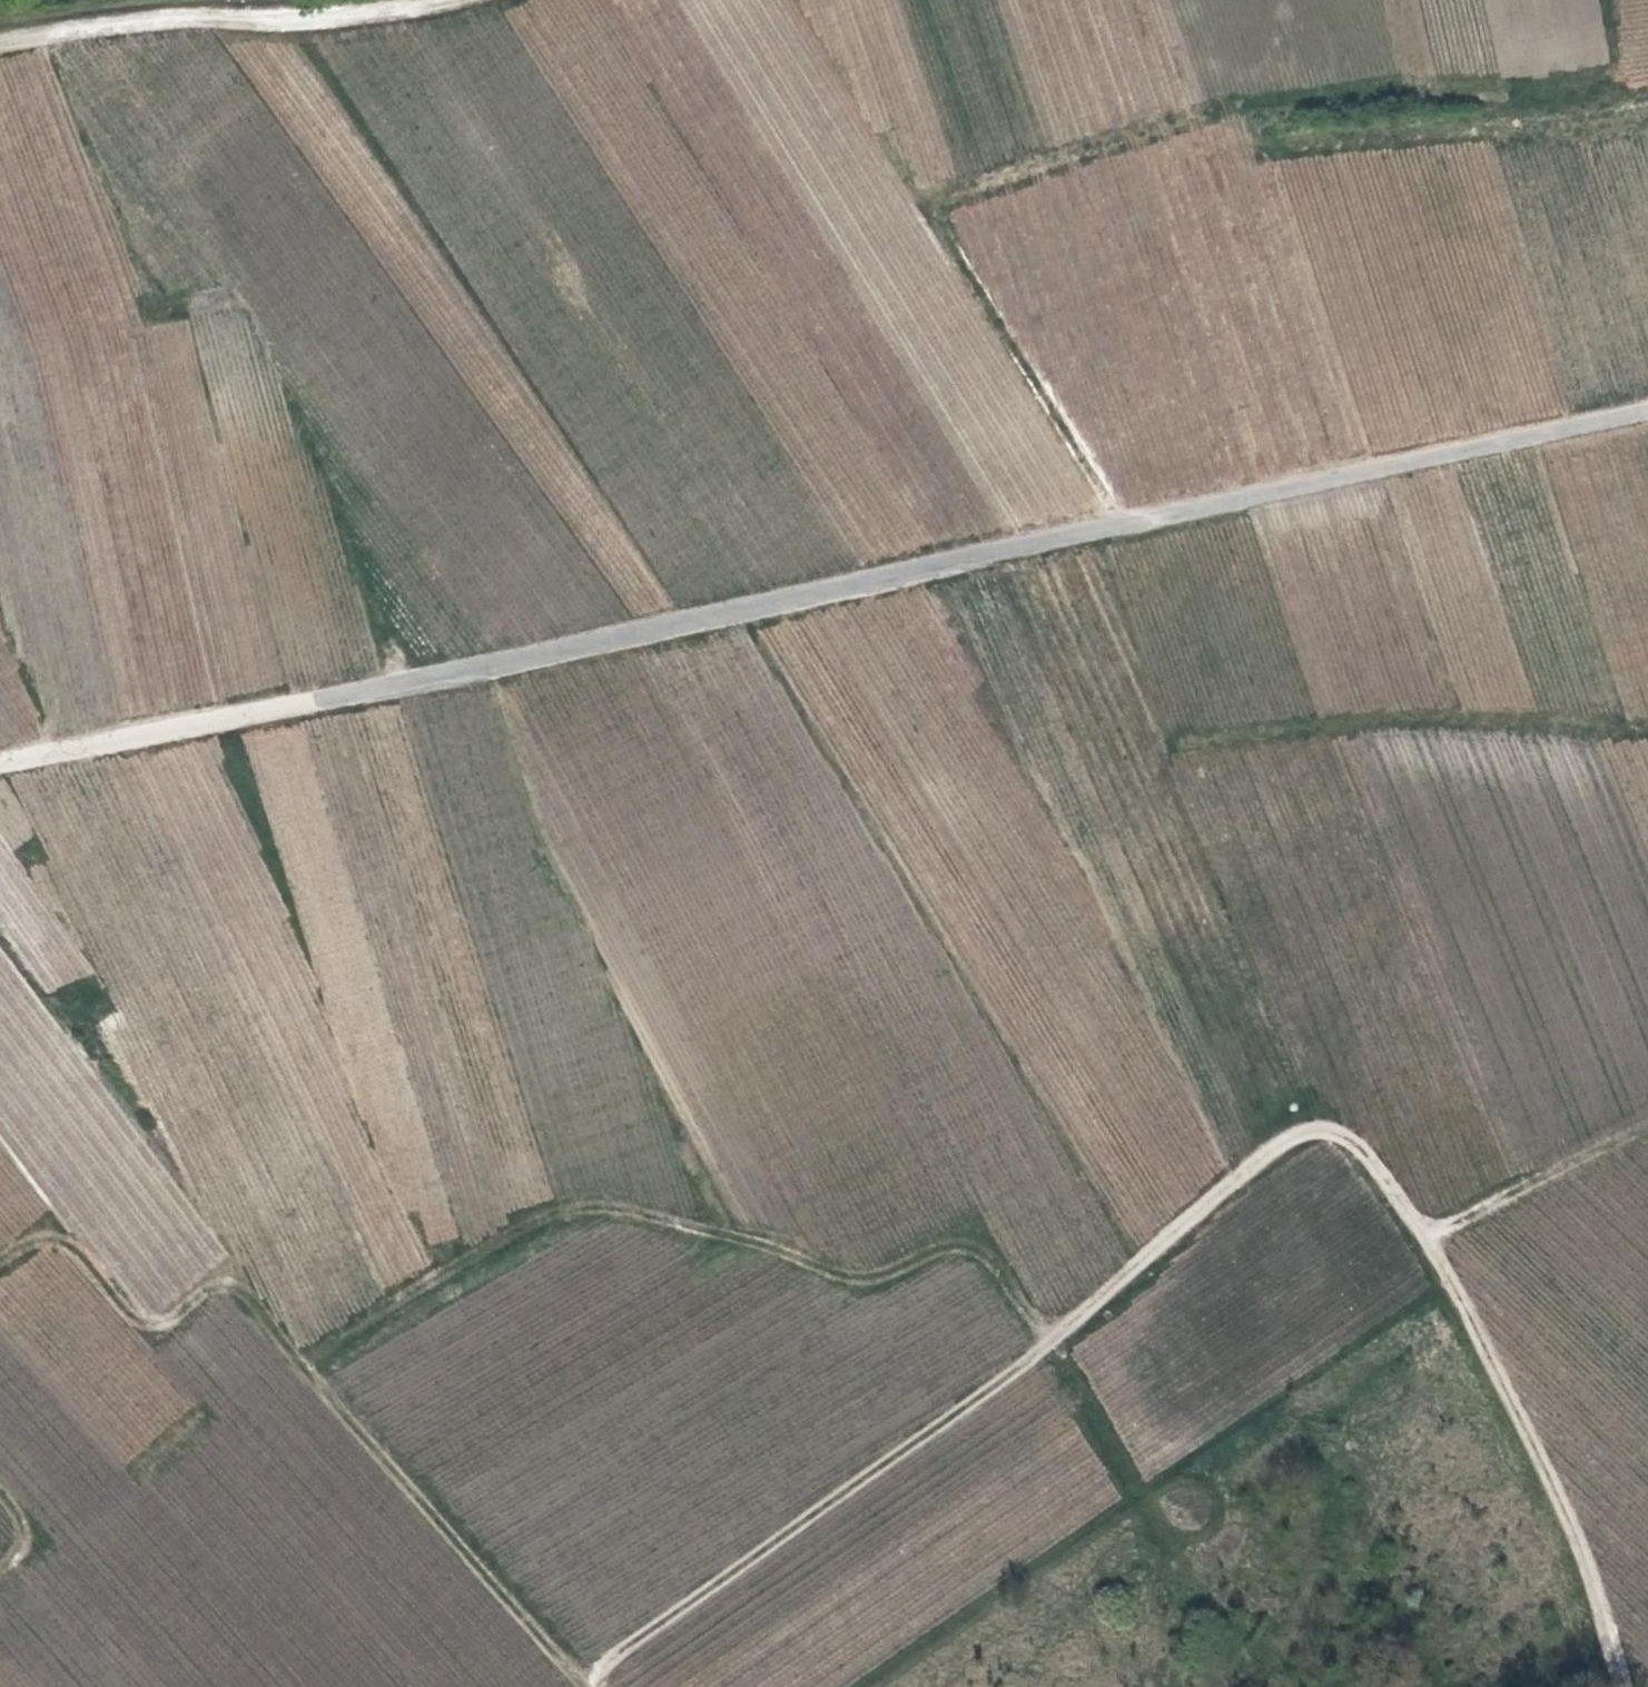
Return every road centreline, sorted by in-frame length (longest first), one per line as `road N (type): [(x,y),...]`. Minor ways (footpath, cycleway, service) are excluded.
road 1 (unclassified): [(333,695),(1647,409)]
road 2 (track): [(1427,1229),(1336,1128),(1302,1127),(1058,1335),(591,1679),(598,1686)]
road 3 (track): [(0,1266),(61,1228),(154,1328),(240,1273),(591,1679)]
road 4 (track): [(1634,1686),(1573,1501),(1427,1229),(1647,1129)]
road 5 (track): [(0,43),(182,19),(317,22),(469,0)]

